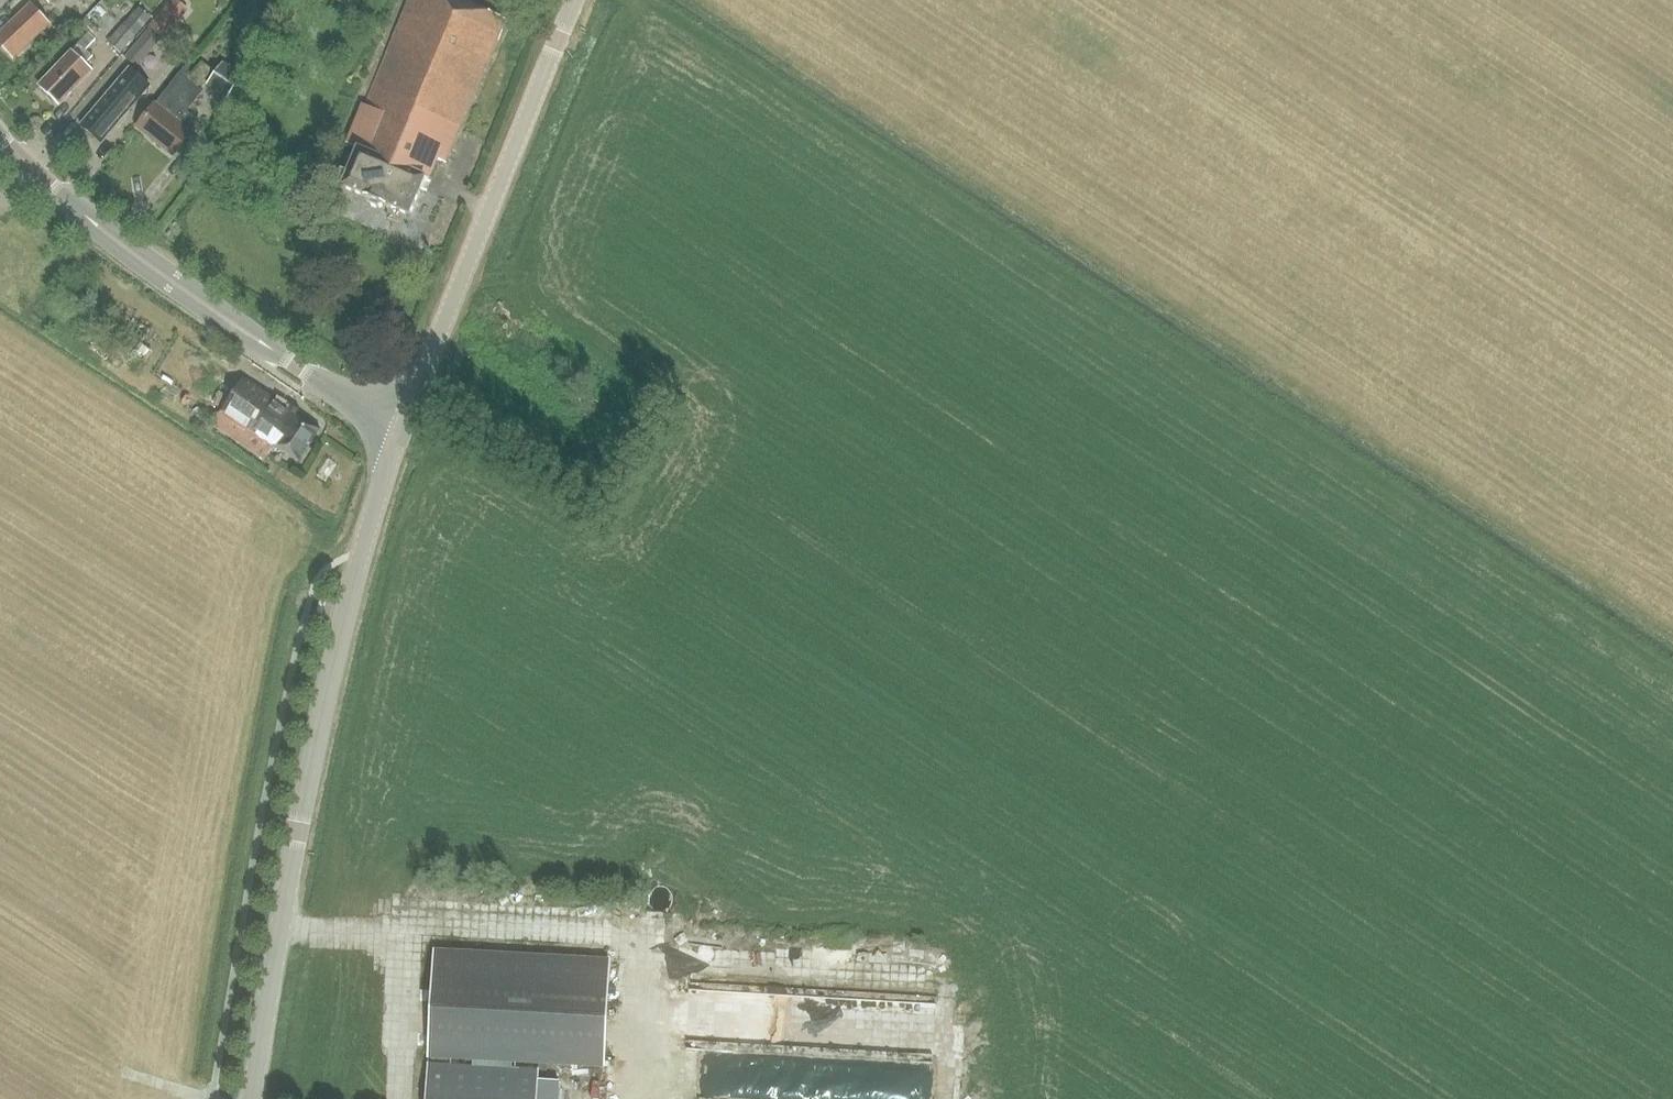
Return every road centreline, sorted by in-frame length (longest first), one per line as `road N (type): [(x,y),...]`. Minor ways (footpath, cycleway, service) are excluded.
road 1 (secondary): [(253,1098),(347,609),(399,436)]
road 2 (tertiary): [(399,436),(575,0)]
road 3 (secondary): [(399,436),(164,275),(36,174)]

